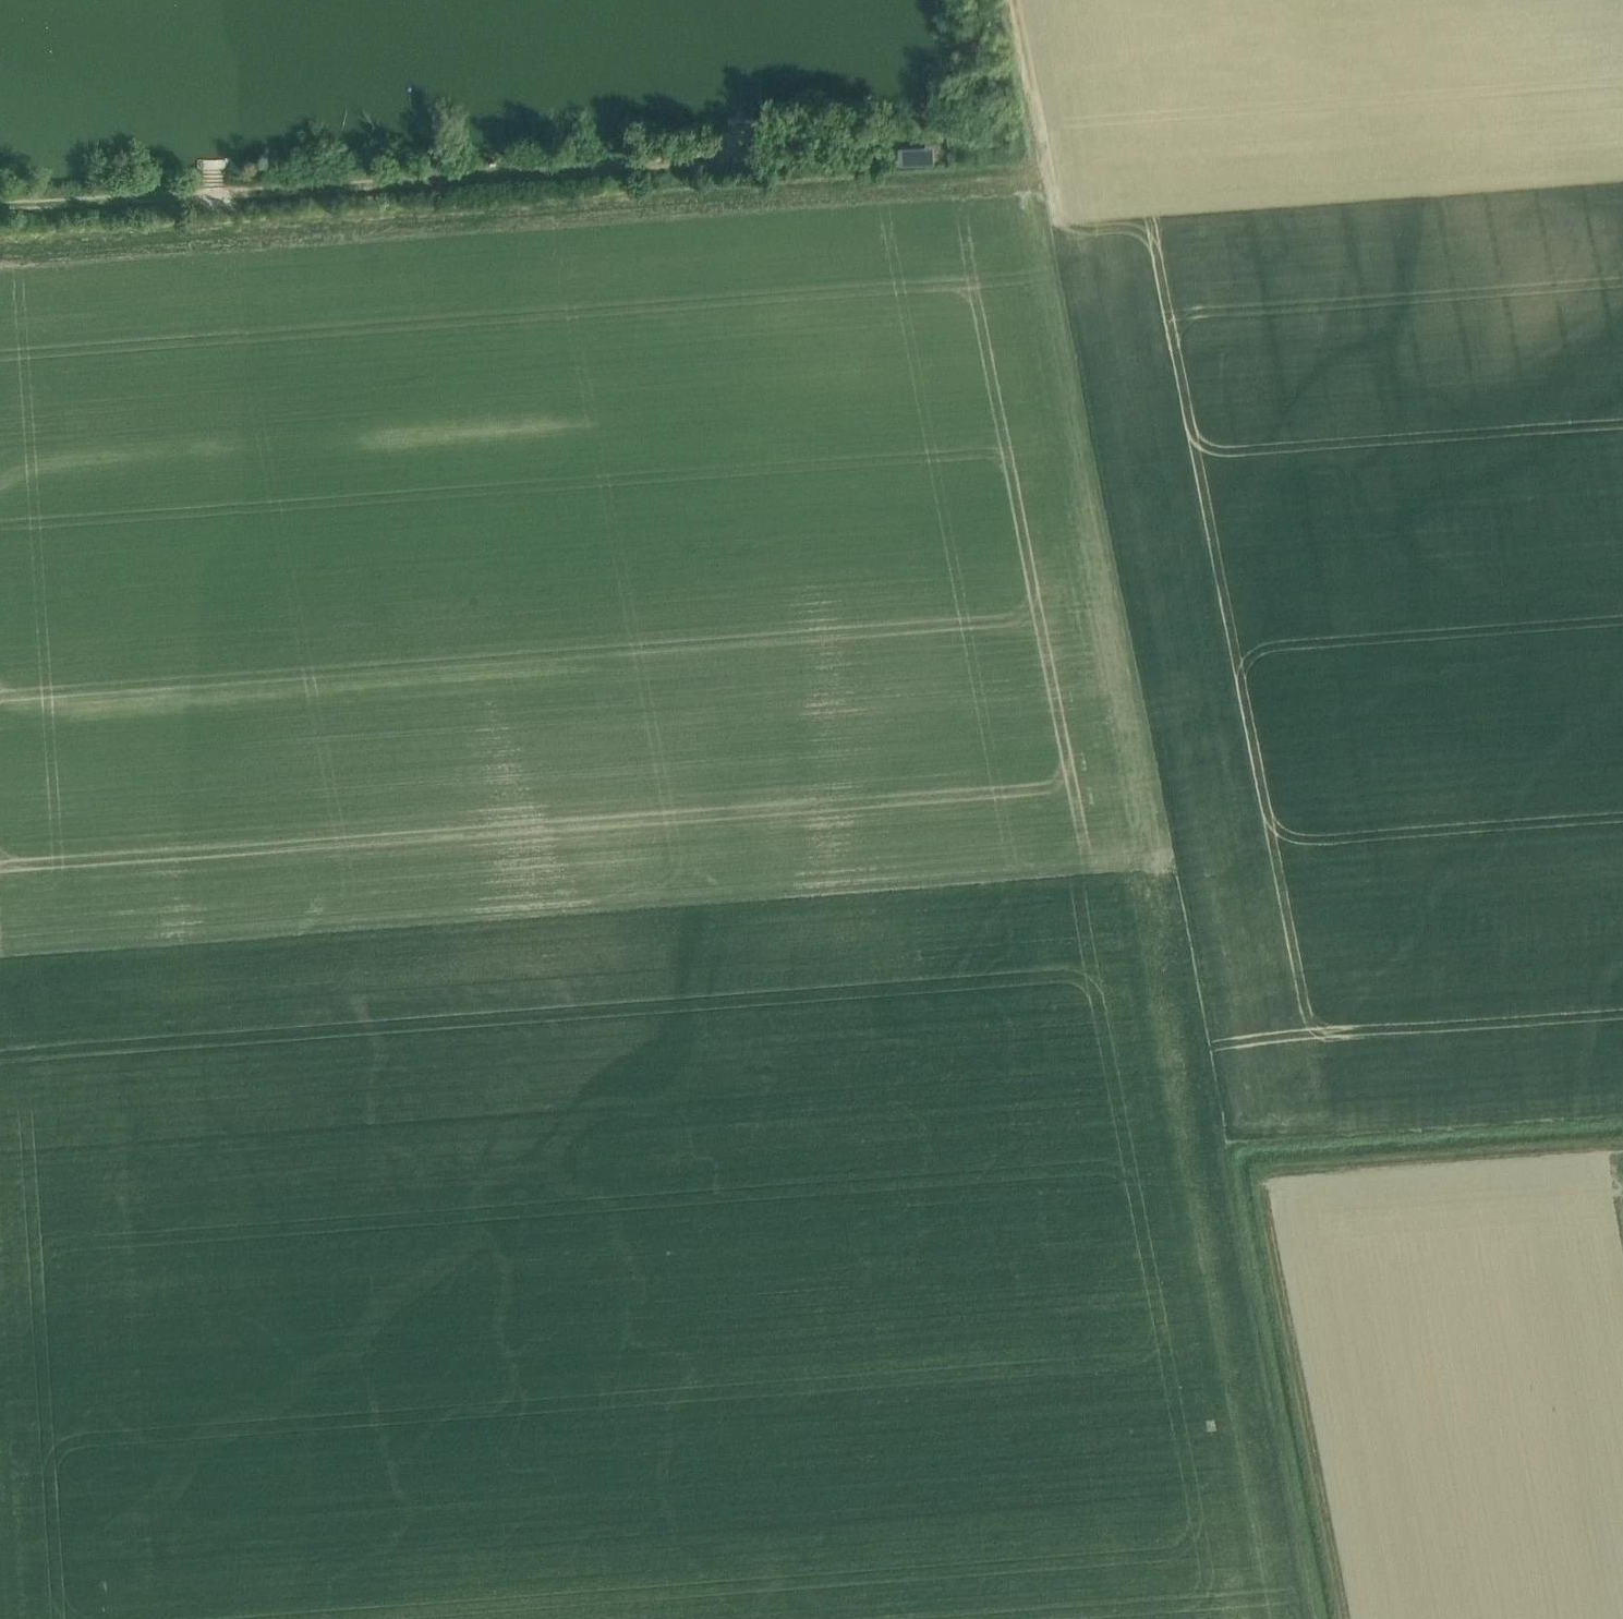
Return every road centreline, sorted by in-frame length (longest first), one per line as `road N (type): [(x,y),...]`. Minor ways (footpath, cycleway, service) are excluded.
road 1 (track): [(726,162),(0,205)]
road 2 (track): [(1016,0),(1044,149)]

